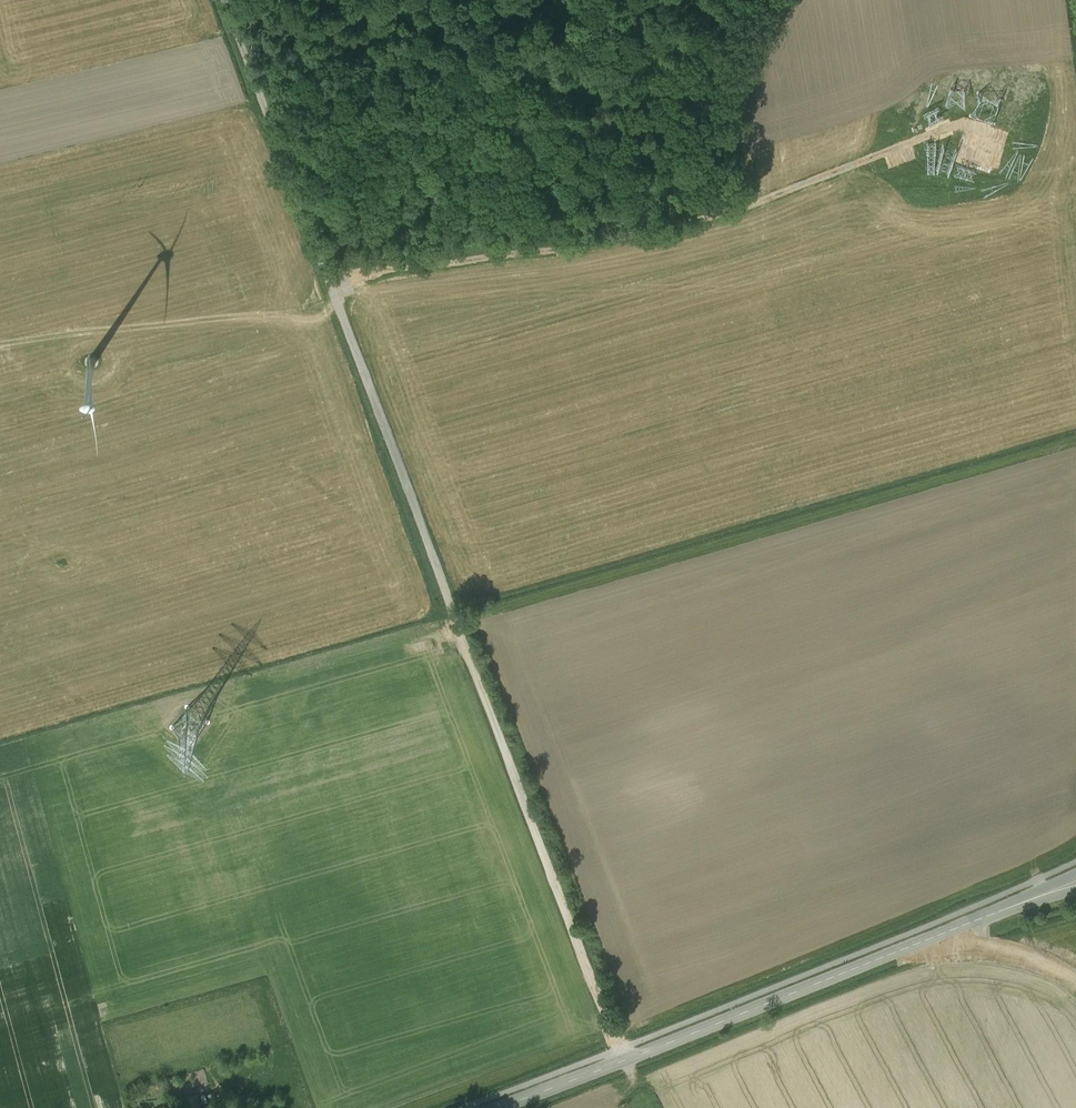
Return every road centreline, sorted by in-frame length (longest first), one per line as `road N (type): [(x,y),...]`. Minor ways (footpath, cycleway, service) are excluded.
road 1 (track): [(225,0),(623,1060)]
road 2 (tertiary): [(1075,883),(500,1107)]

